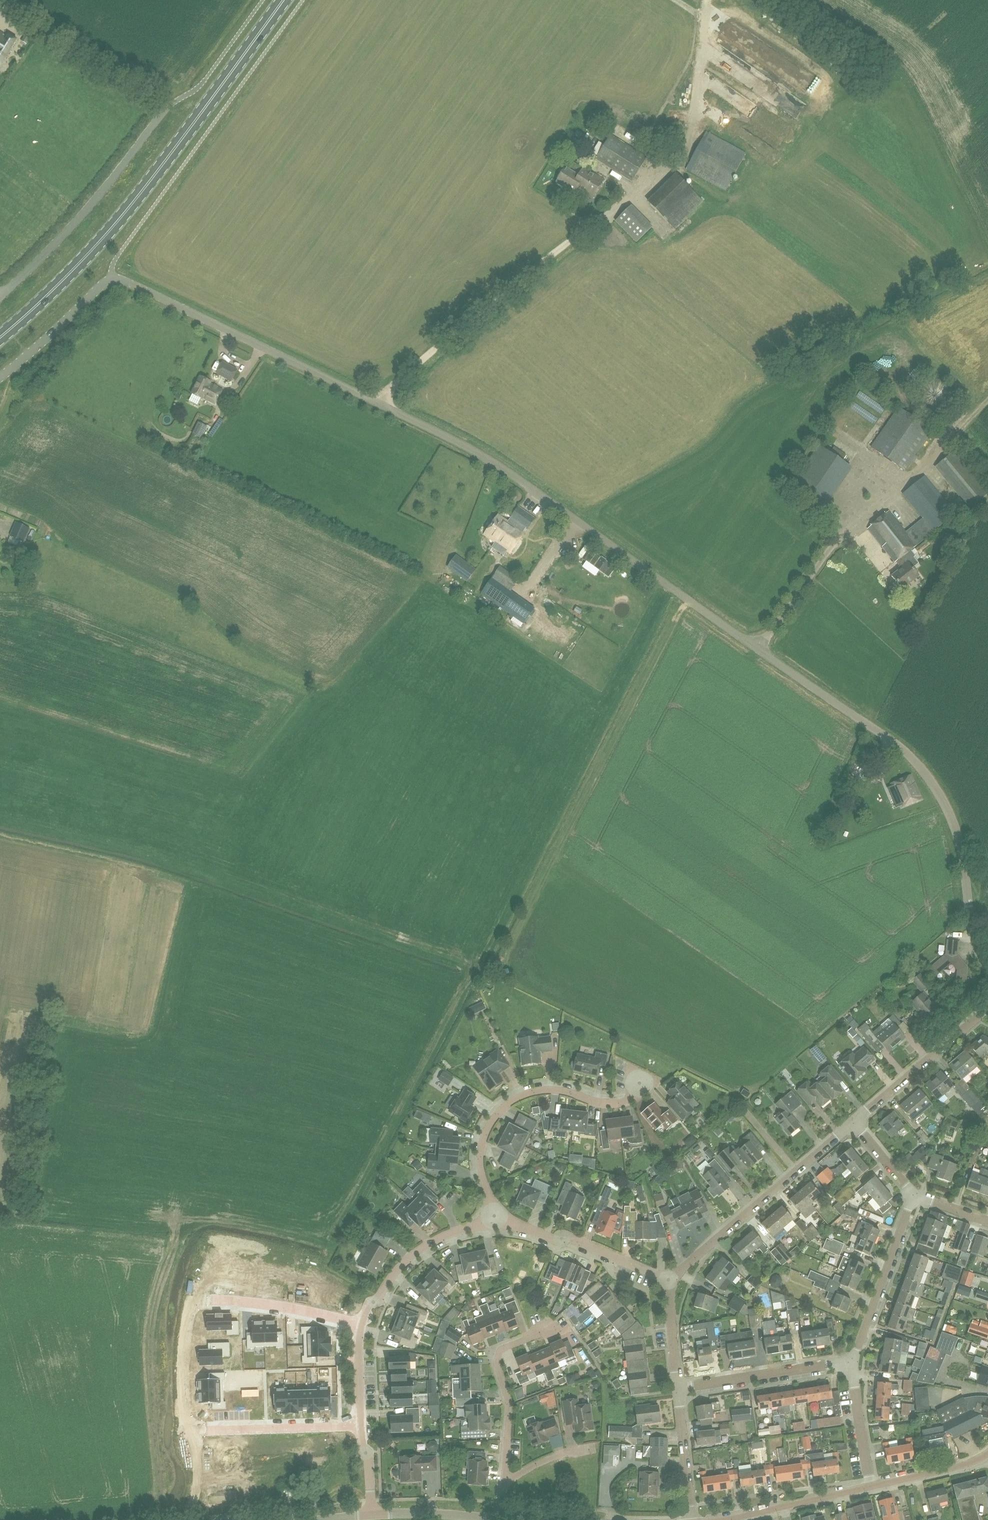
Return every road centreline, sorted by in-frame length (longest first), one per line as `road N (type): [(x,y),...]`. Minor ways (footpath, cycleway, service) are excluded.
road 1 (unclassified): [(762,649),(488,457),(114,274),(0,377)]
road 2 (residential): [(362,1426),(192,1431),(183,1421),(181,1383),(193,1301),(290,1308),(361,1324)]
road 3 (primary): [(0,338),(96,248),(285,0)]
road 4 (unclassified): [(987,969),(960,847),(924,774),(762,649)]
road 5 (residential): [(501,1223),(480,1159),(503,1109),(548,1090),(627,1101)]
road 6 (unclassified): [(0,295),(72,226),(162,112)]
road 7 (residential): [(670,1283),(853,1122)]
road 8 (residential): [(504,1483),(509,1404),(497,1358),(503,1348),(556,1328)]
road 9 (residential): [(361,1324),(388,1279),(426,1245),(501,1223)]
road 10 (residential): [(501,1223),(572,1238),(670,1283)]
road 11 (residential): [(850,1362),(915,1196)]
road 12 (residential): [(853,1122),(987,1007)]
road 13 (residential): [(678,1387),(850,1362)]
road 14 (unclassified): [(762,649),(838,534)]
road 15 (residential): [(693,1519),(678,1387)]
road 16 (tertiary): [(370,1514),(501,1518)]
road 17 (residential): [(871,1486),(850,1362)]
road 18 (tertiary): [(871,1486),(987,1453)]

